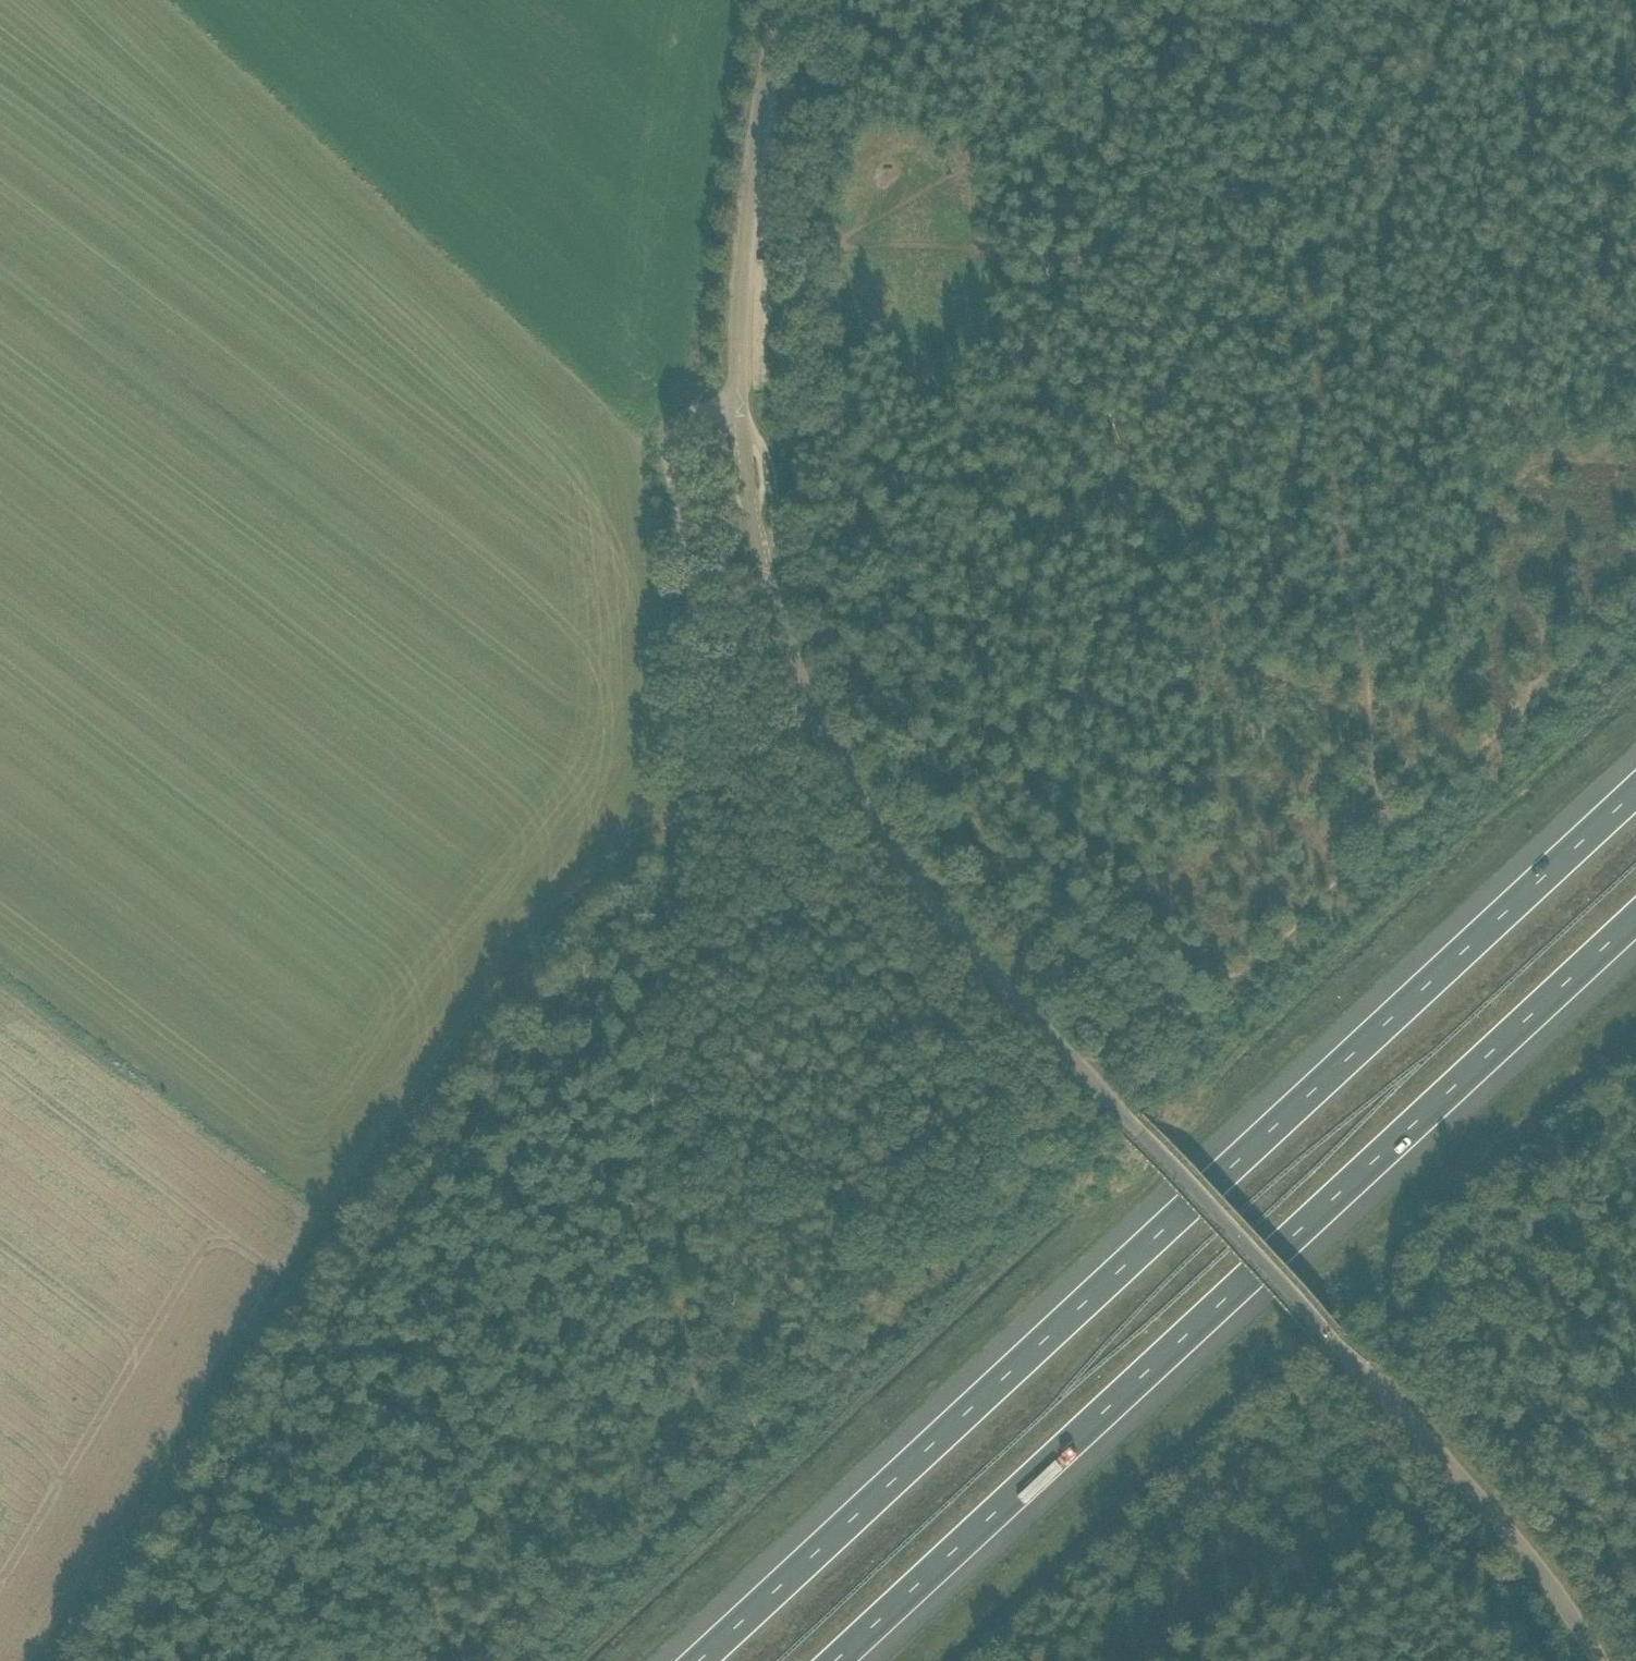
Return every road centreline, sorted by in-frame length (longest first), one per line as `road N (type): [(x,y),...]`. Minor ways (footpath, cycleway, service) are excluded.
road 1 (unclassified): [(1594,1660),(1532,1559),(915,888),(814,720),(766,579),(735,402)]
road 2 (motorway): [(1635,791),(699,1660)]
road 3 (track): [(706,715),(687,782),(546,941),(437,1081),(134,1532),(57,1660)]
road 4 (motorway): [(834,1660),(1635,920)]
road 5 (track): [(1312,300),(1385,835)]
road 6 (unclassified): [(735,402),(773,0)]
road 7 (unclassified): [(706,715),(707,653),(667,442),(681,421),(735,402)]
road 8 (track): [(983,250),(1257,271),(1312,300)]
road 9 (track): [(1312,300),(1412,0)]

